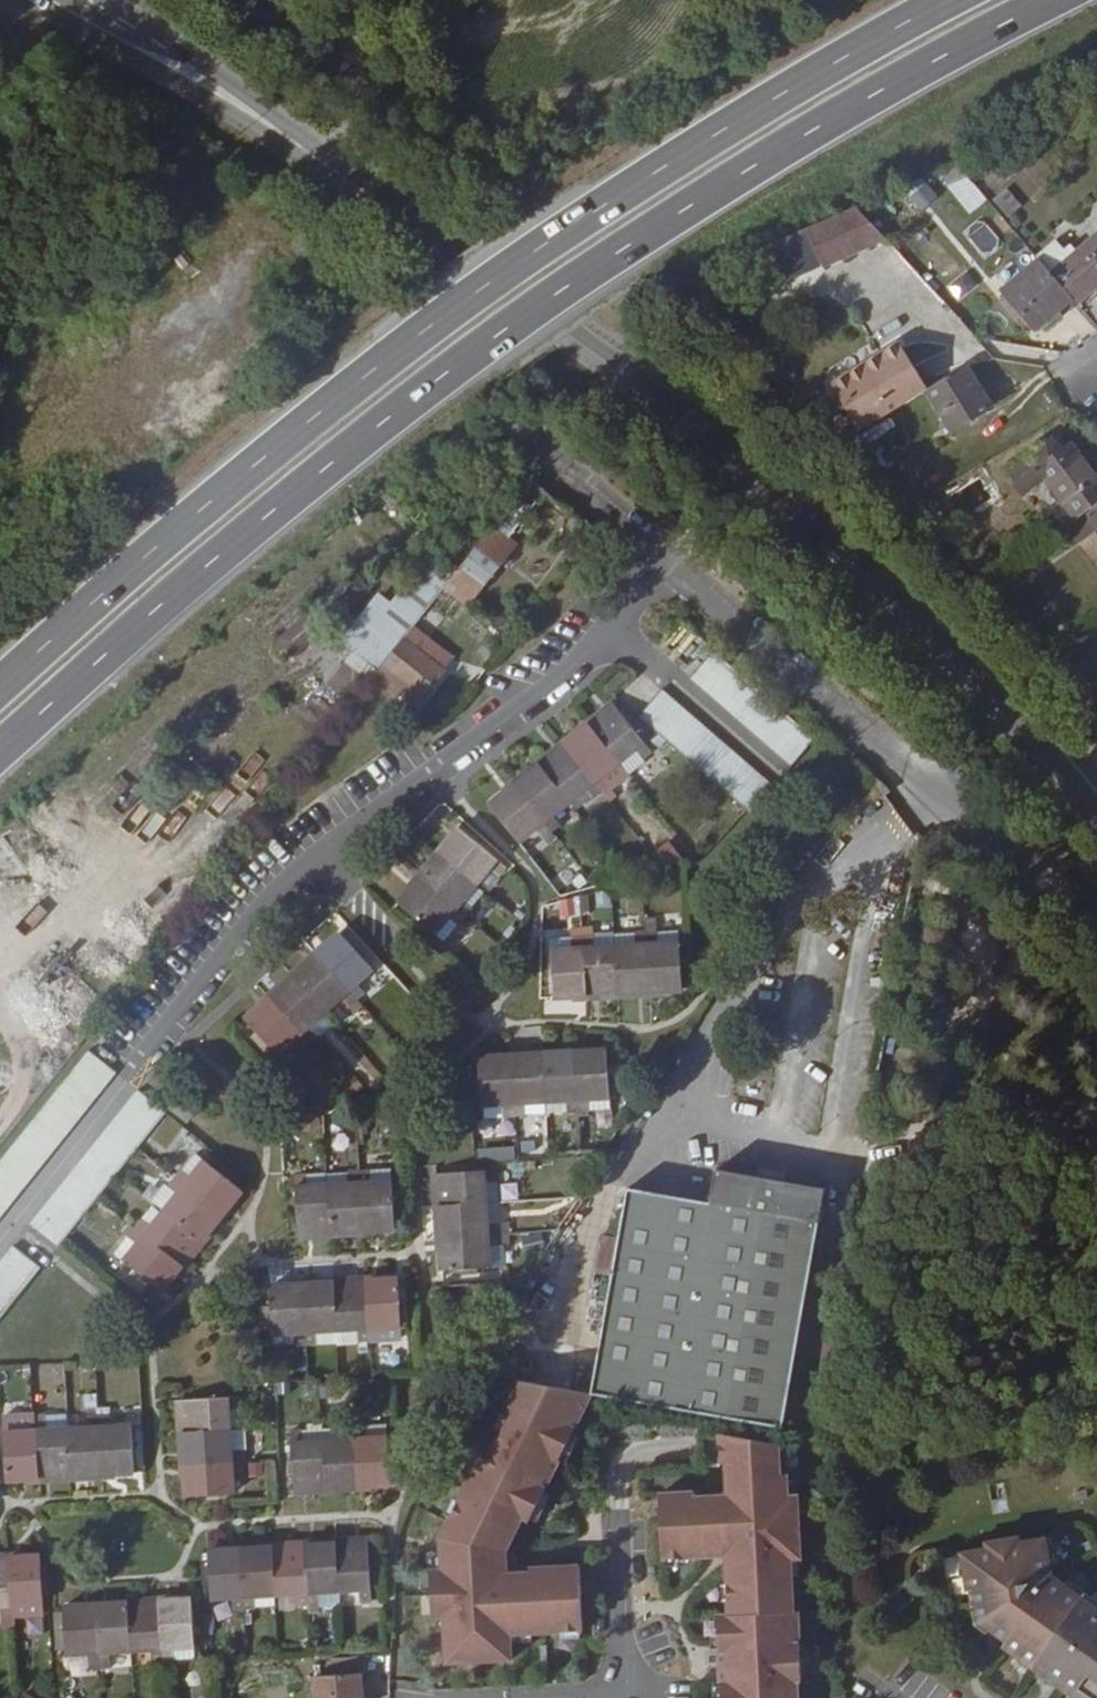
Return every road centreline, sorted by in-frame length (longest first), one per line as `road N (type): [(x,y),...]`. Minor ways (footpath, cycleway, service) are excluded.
road 1 (trunk): [(0,758),(435,382),(724,186),(1056,0)]
road 2 (trunk): [(951,0),(691,148),(408,340),(0,690)]
road 3 (tertiary): [(1080,801),(963,668),(843,551),(709,443),(318,159)]
road 4 (track): [(0,887),(248,659),(266,673),(0,1006)]
road 5 (residential): [(658,556),(168,1029)]
road 6 (residential): [(1096,928),(923,789),(658,556)]
road 7 (track): [(248,659),(366,548),(408,545),(505,449),(530,446)]
road 8 (tertiary): [(38,0),(318,159)]
road 9 (tertiary): [(318,159),(177,43)]
road 10 (residential): [(658,556),(530,446)]

